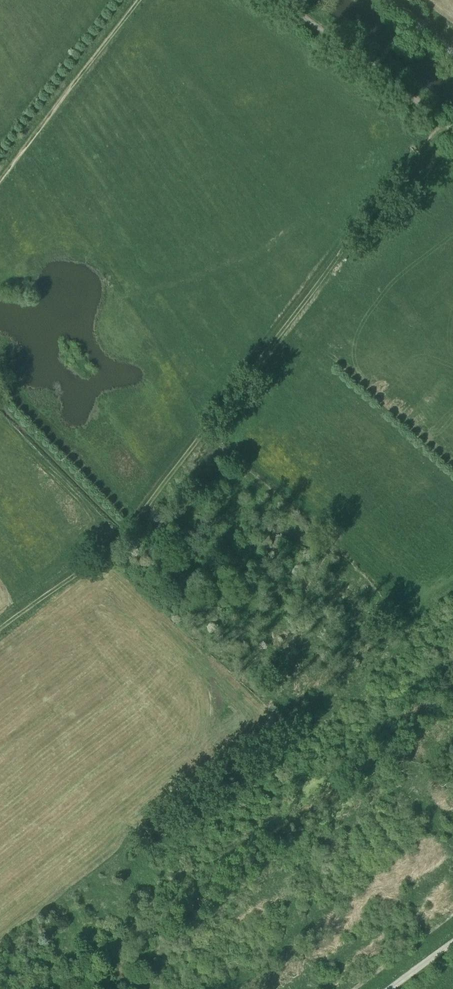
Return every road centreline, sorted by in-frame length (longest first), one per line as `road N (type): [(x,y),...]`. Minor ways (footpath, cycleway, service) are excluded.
road 1 (track): [(442,124),(126,536),(0,631)]
road 2 (track): [(0,182),(140,0)]

